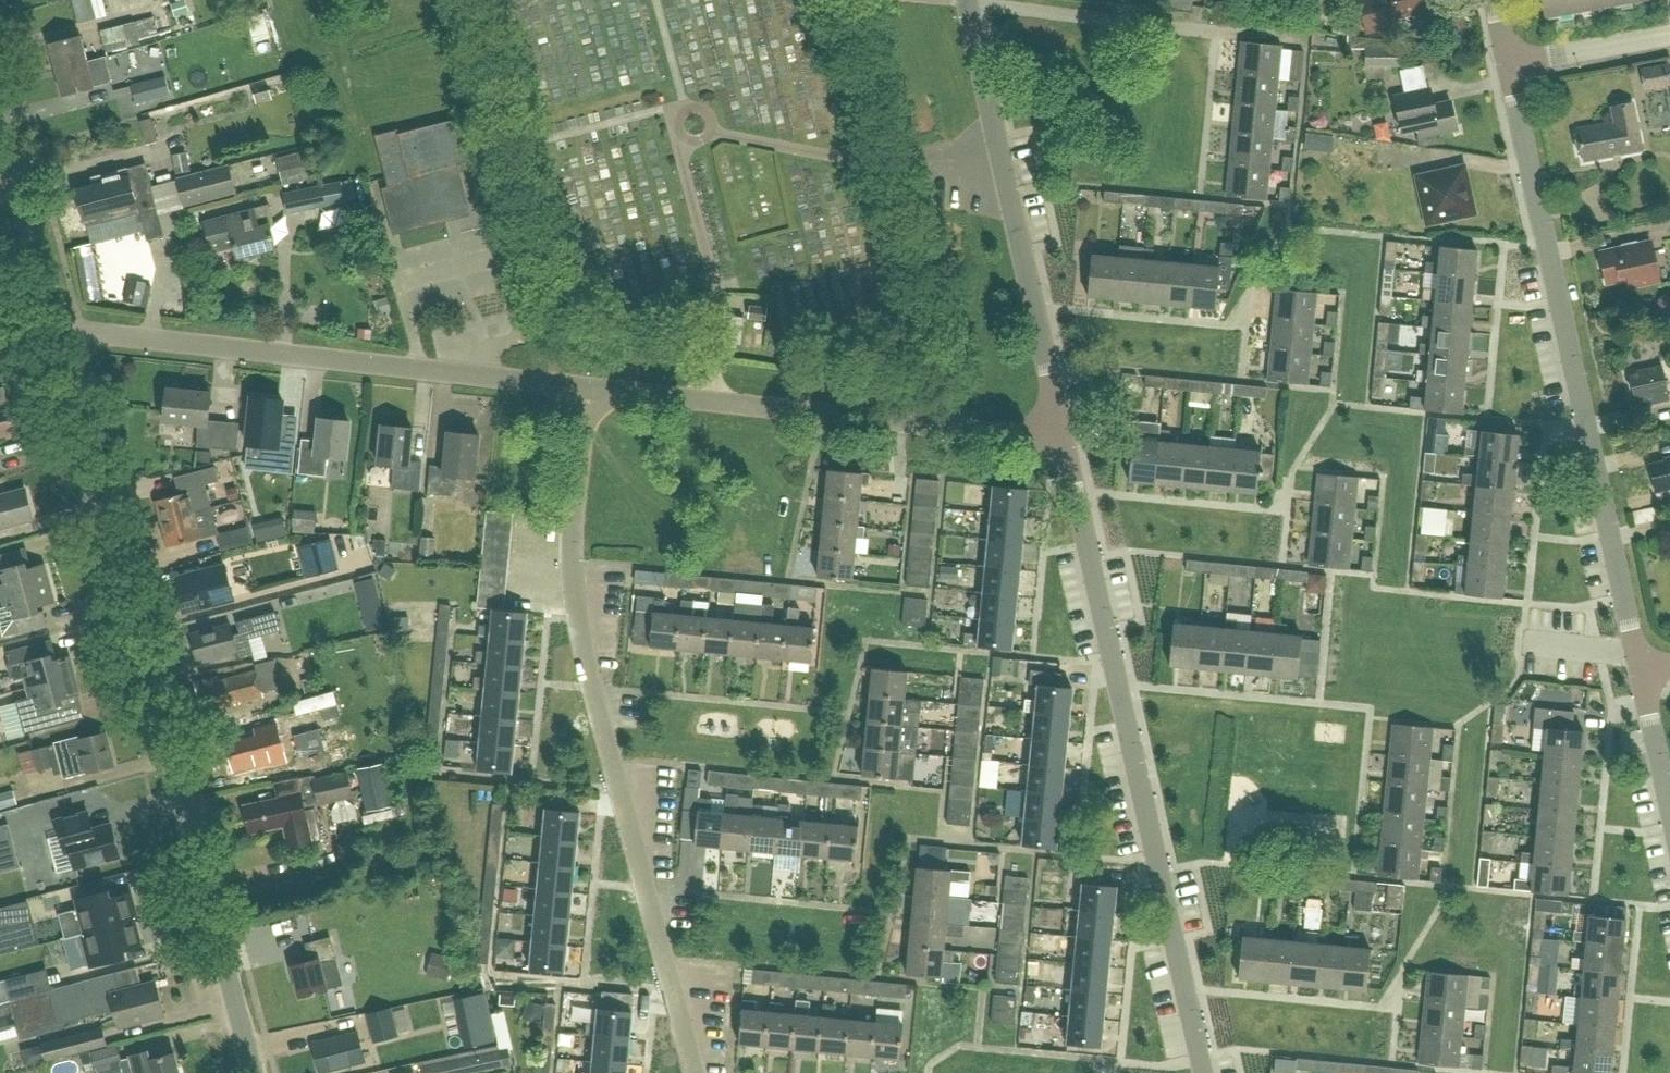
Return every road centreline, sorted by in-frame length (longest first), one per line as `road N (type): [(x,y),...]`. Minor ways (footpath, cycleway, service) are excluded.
road 1 (unclassified): [(253,1072),(59,330)]
road 2 (residential): [(694,1072),(580,641),(572,578),(588,390)]
road 3 (residential): [(1202,1072),(1061,439)]
road 4 (unclassified): [(1640,668),(1503,62)]
road 5 (residential): [(588,390),(59,330)]
road 6 (residential): [(1061,439),(588,390)]
road 7 (residential): [(1061,439),(967,6)]
road 8 (residential): [(1215,31),(967,6)]
road 9 (residential): [(1503,62),(1669,34)]
road 10 (unclassified): [(59,330),(20,181)]
road 11 (unclassified): [(1669,808),(1640,668)]

